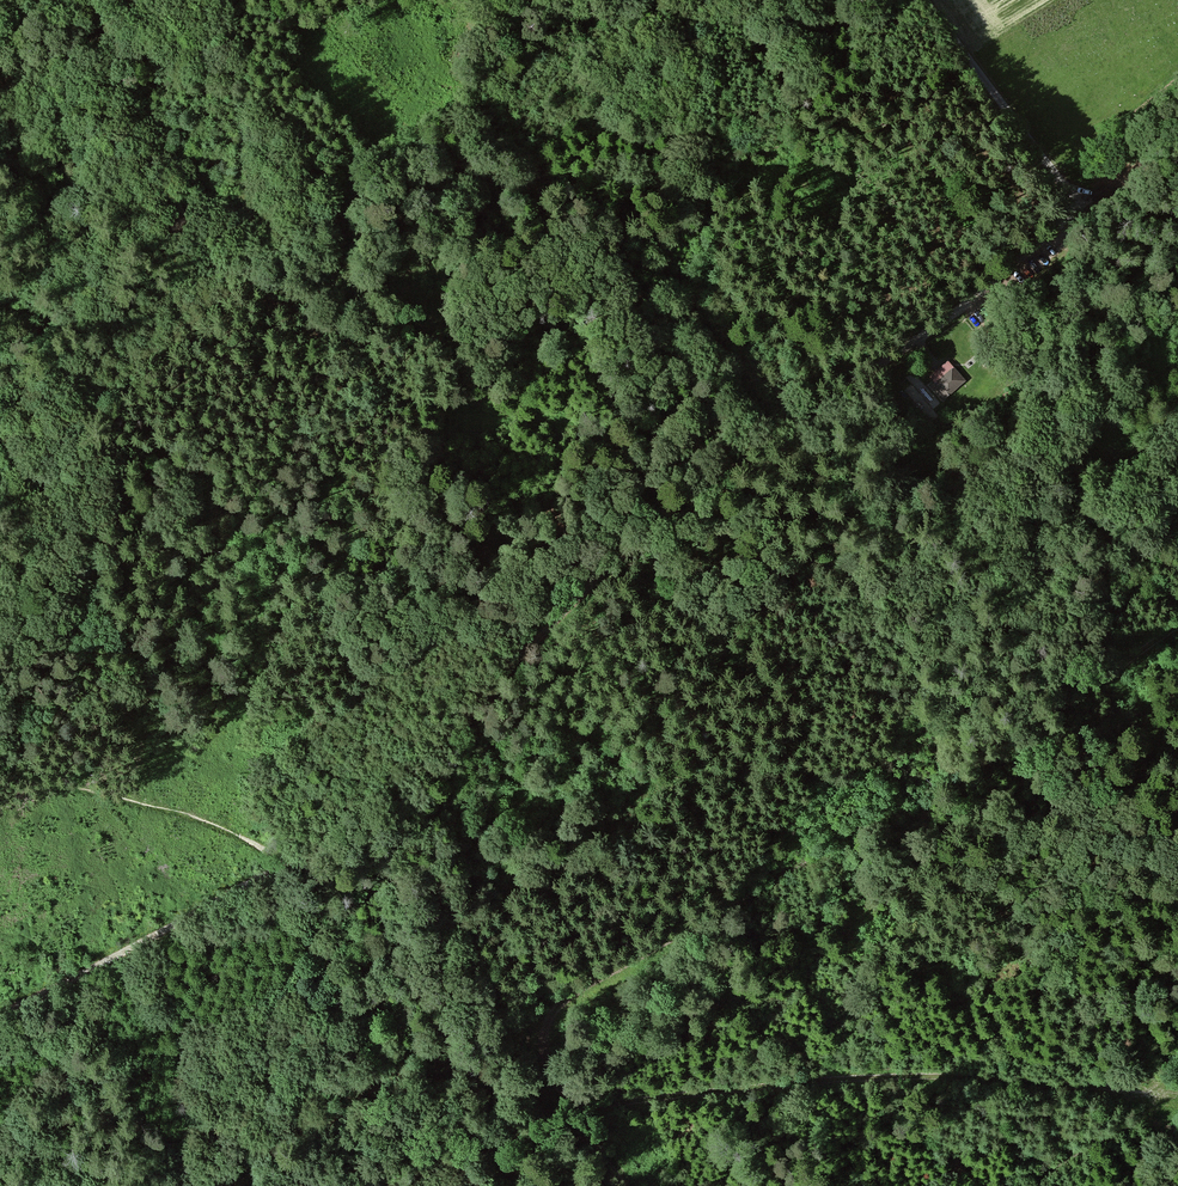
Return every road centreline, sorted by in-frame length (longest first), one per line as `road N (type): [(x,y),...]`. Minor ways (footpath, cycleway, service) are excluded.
road 1 (track): [(1177,629),(1016,736),(563,1002),(550,1022),(546,1059),(583,1102),(808,1079),(1105,1084),(1147,1094)]
road 2 (track): [(1070,191),(1070,213),(955,313),(671,508),(319,842),(0,1016)]
road 3 (motorway): [(0,663),(378,241),(580,0)]
road 4 (motorway): [(501,0),(249,300),(0,579)]
road 5 (track): [(0,773),(203,814),(267,875)]
road 6 (track): [(1070,191),(924,0)]
road 7 (track): [(141,0),(0,92)]

